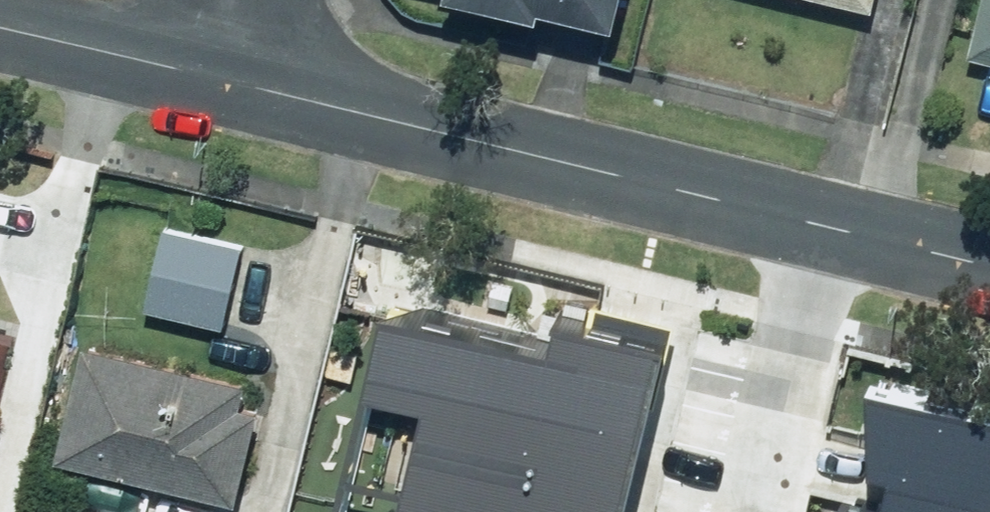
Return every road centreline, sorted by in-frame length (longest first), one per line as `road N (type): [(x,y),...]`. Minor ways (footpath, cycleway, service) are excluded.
road 1 (residential): [(226,80),(989,265)]
road 2 (residential): [(0,28),(226,80)]

